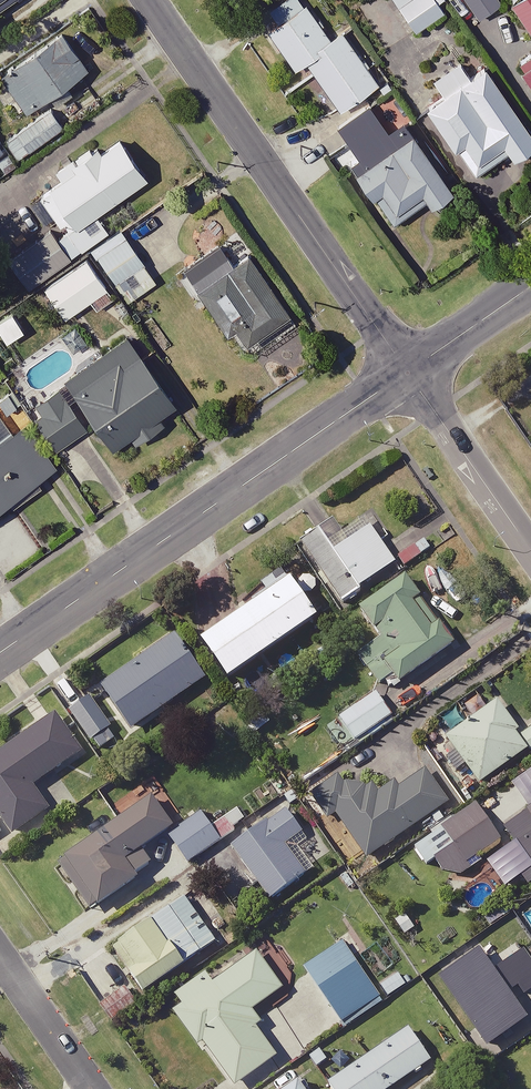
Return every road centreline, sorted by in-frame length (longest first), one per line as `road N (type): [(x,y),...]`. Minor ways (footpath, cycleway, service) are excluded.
road 1 (tertiary): [(408,371),(0,652)]
road 2 (residential): [(408,371),(149,0)]
road 3 (residential): [(530,549),(408,371)]
road 4 (residential): [(0,957),(91,1088)]
road 5 (tertiary): [(530,287),(408,371)]

